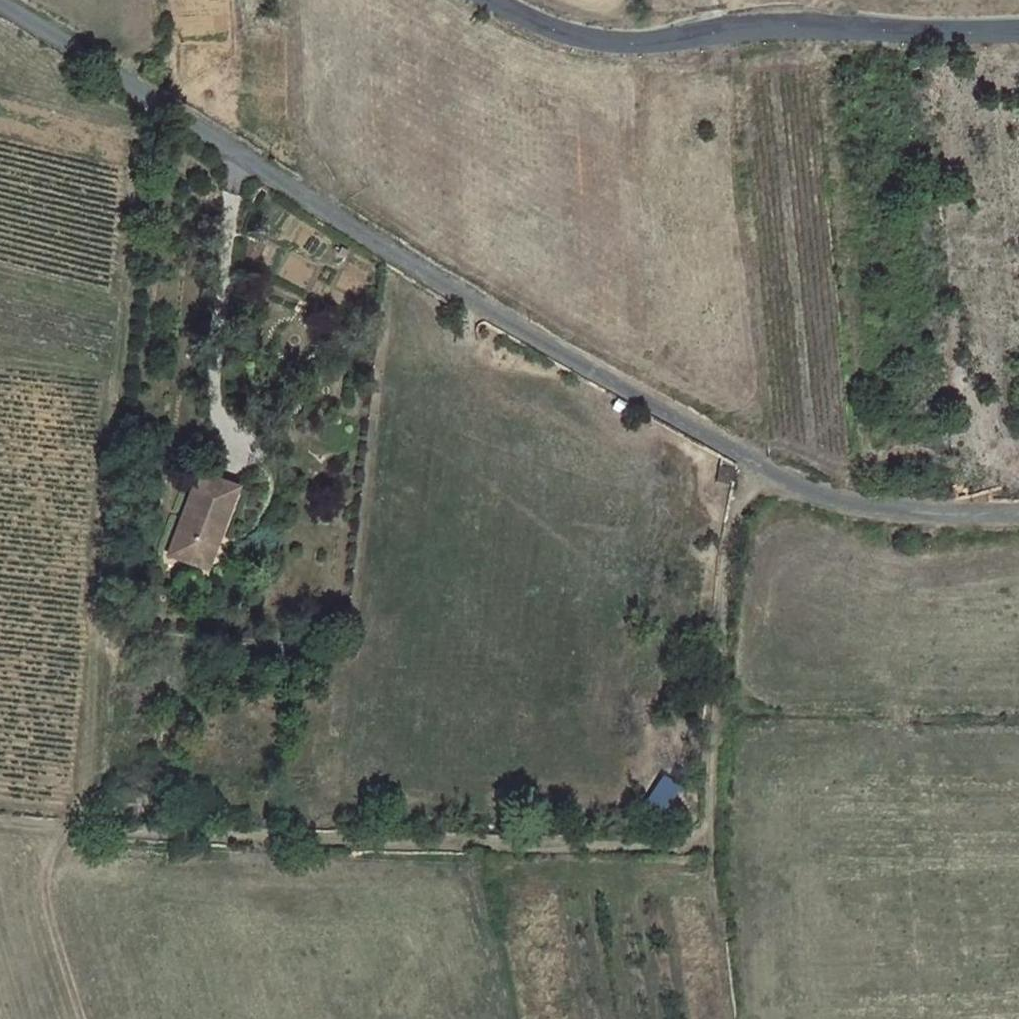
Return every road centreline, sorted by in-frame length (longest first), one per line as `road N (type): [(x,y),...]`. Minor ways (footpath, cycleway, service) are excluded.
road 1 (unclassified): [(0,5),(508,323),(807,493),(883,514),(1018,511)]
road 2 (track): [(73,830),(87,790),(95,629),(157,102)]
road 3 (track): [(709,844),(678,852),(0,823)]
road 4 (tertiary): [(1018,32),(744,25),(609,41),(550,27),(492,0)]
road 5 (track): [(709,844),(714,678),(736,525),(760,467)]
road 6 (track): [(86,1018),(35,827)]

